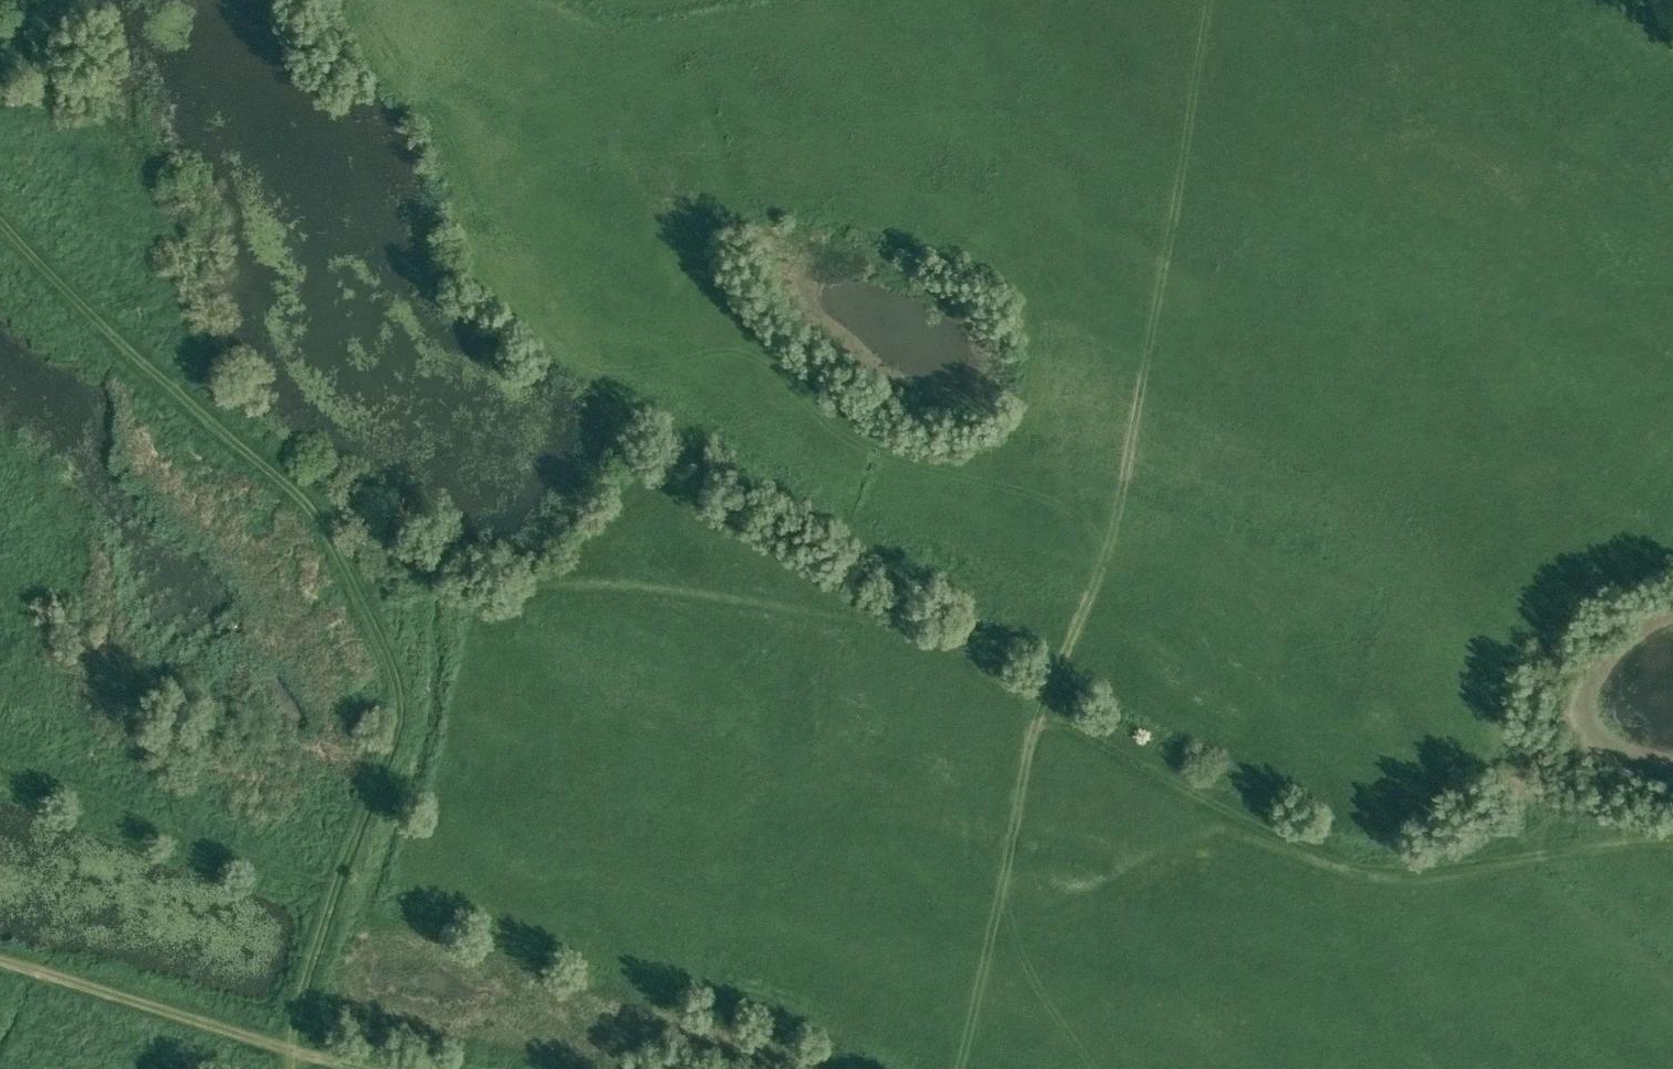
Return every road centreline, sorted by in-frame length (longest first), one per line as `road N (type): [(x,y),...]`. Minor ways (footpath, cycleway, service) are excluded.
road 1 (track): [(0,218),(307,496),(406,690),(282,1043),(282,1068)]
road 2 (track): [(282,1043),(0,956)]

